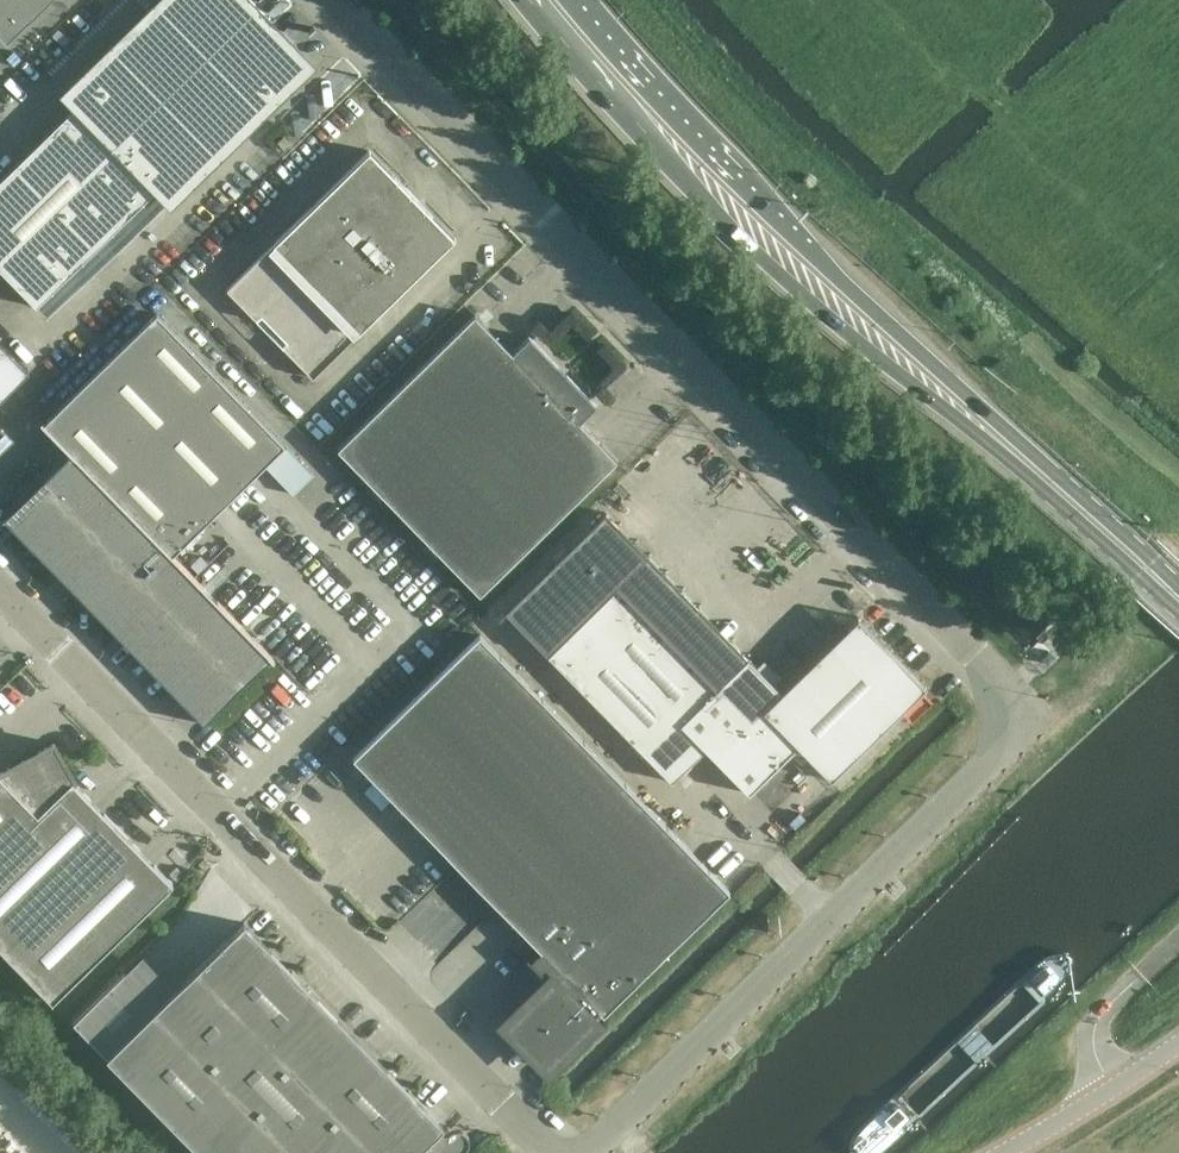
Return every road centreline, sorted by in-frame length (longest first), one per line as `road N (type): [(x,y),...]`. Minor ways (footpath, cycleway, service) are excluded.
road 1 (unclassified): [(333,0),(1009,690),(1017,733),(587,1150),(548,1148),(0,587)]
road 2 (primary): [(525,0),(726,227),(1066,510),(1145,565)]
road 3 (primary): [(1145,565),(1107,518),(783,226),(570,0)]
road 4 (tertiary): [(1000,1152),(1178,1042)]
road 5 (track): [(1178,611),(1152,639),(1009,690)]

